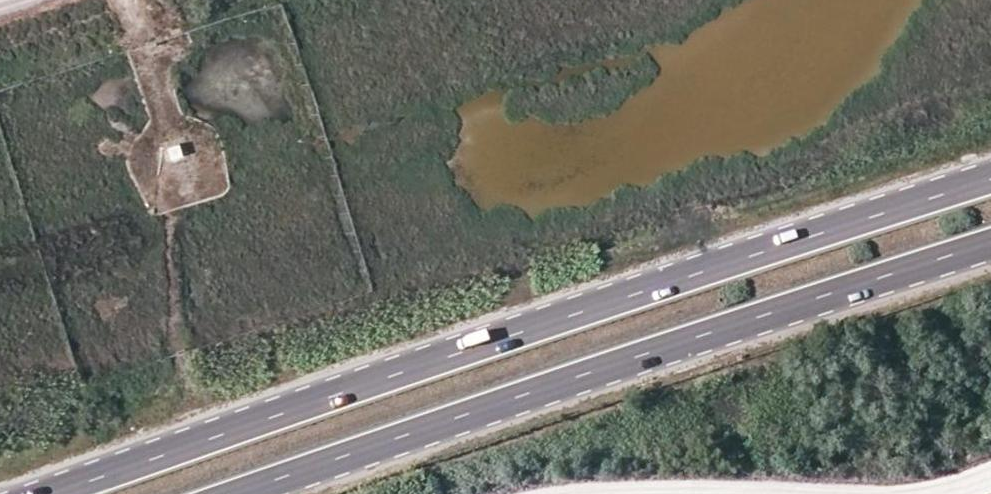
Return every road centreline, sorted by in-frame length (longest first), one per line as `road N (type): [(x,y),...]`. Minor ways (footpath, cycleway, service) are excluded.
road 1 (trunk): [(990,181),(288,407),(51,493)]
road 2 (trunk): [(228,493),(990,242)]
road 3 (track): [(126,0),(167,136)]

